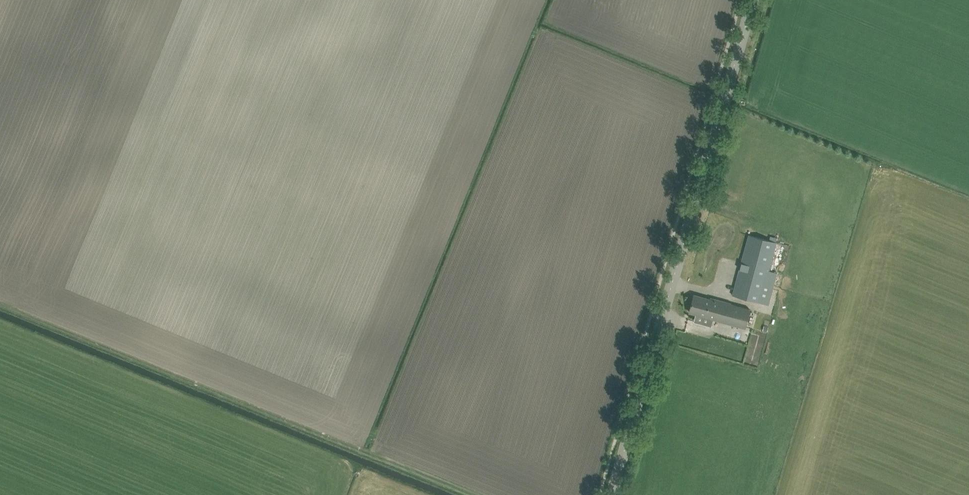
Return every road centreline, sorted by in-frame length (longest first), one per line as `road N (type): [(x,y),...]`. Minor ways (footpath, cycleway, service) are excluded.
road 1 (tertiary): [(615,494),(759,0)]
road 2 (track): [(469,494),(0,304)]

